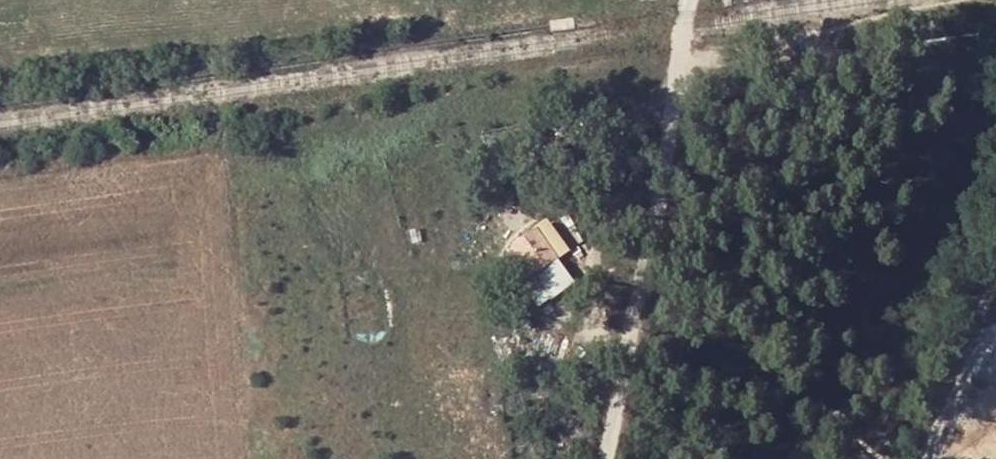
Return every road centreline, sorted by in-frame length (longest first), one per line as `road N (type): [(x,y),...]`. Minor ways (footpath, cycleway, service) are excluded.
road 1 (unclassified): [(689,0),(603,458)]

